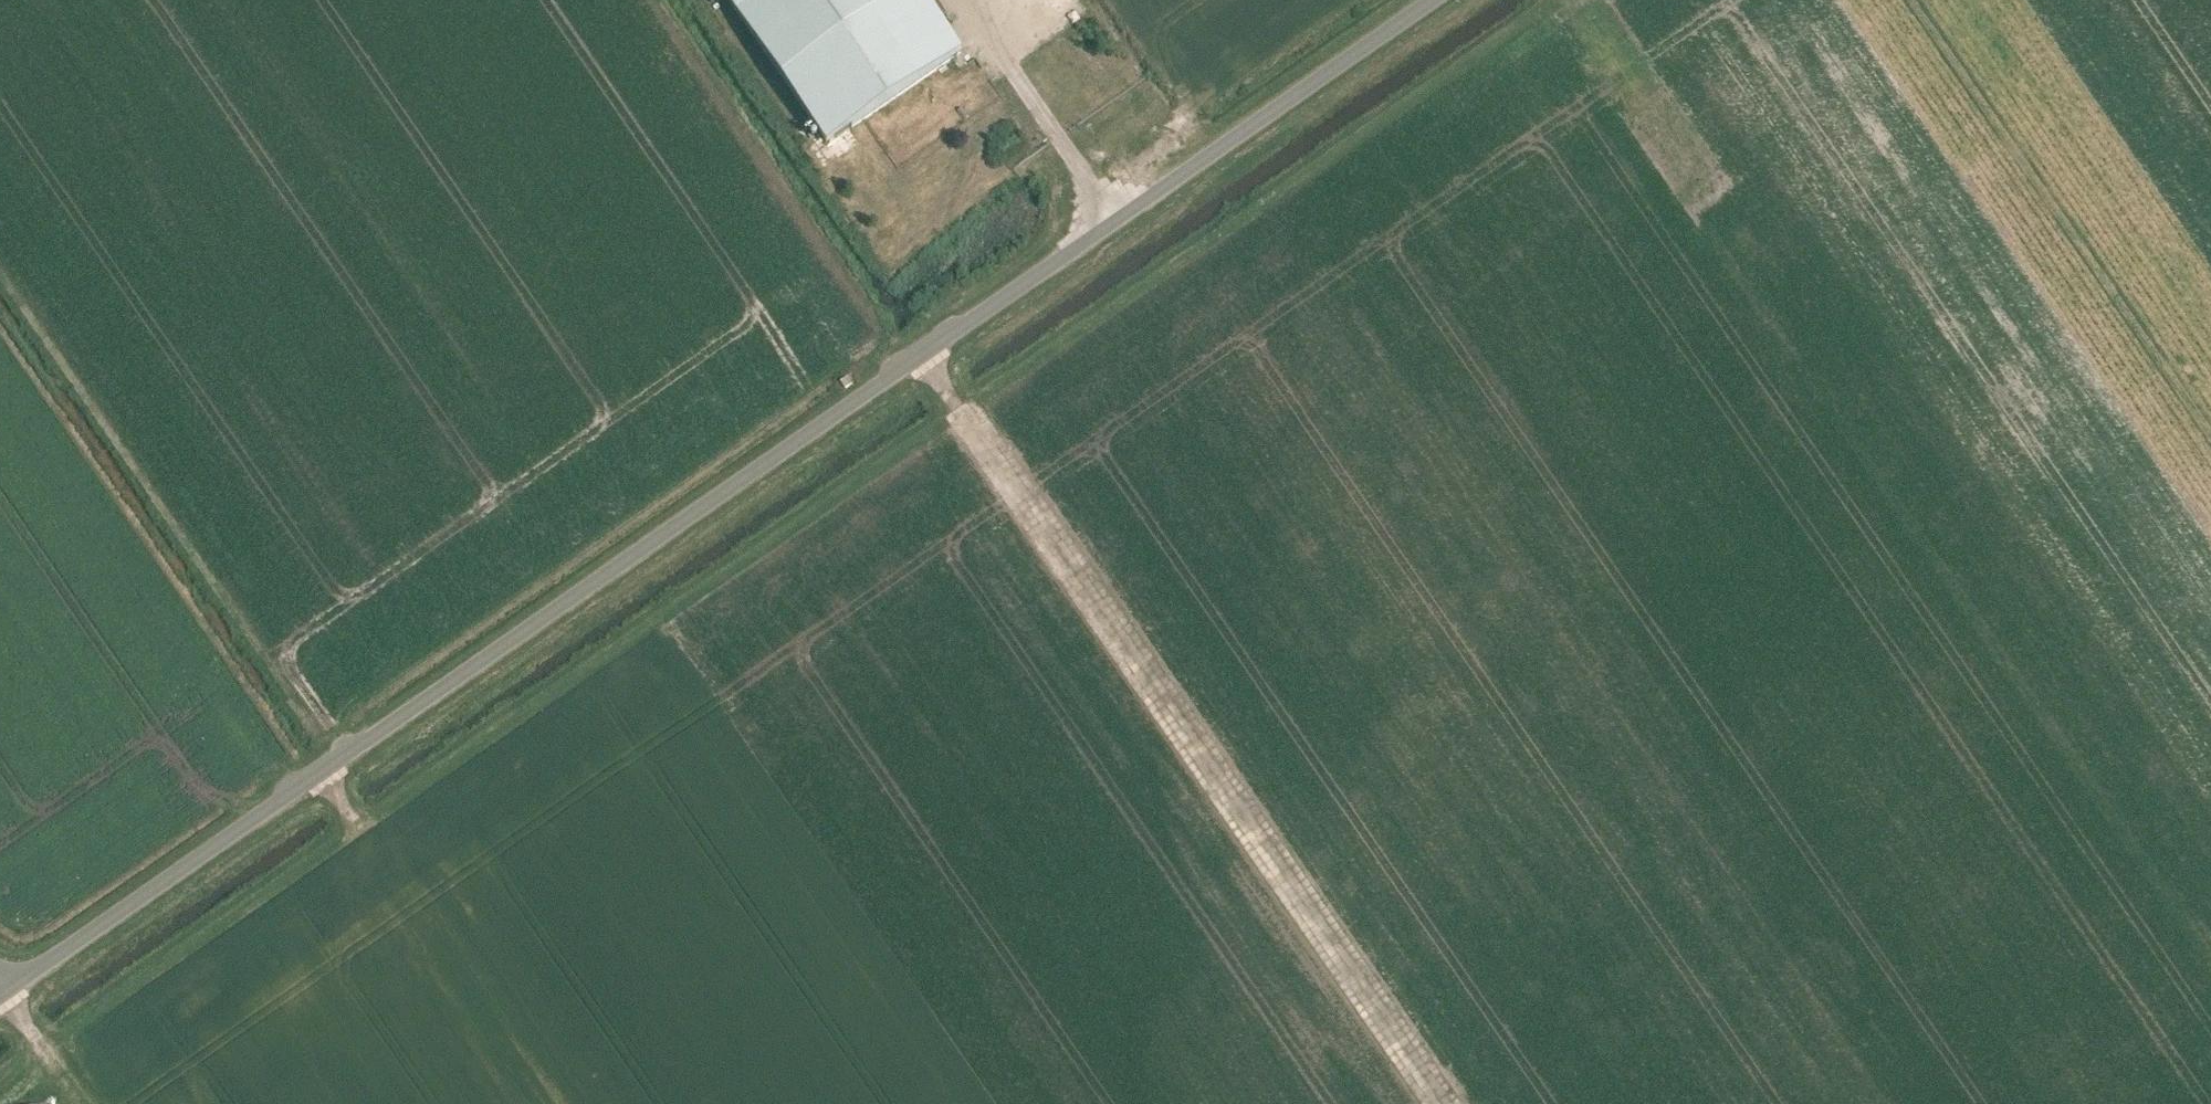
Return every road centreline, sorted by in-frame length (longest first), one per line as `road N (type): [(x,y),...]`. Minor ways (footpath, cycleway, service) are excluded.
road 1 (unclassified): [(1,992),(1433,0)]

